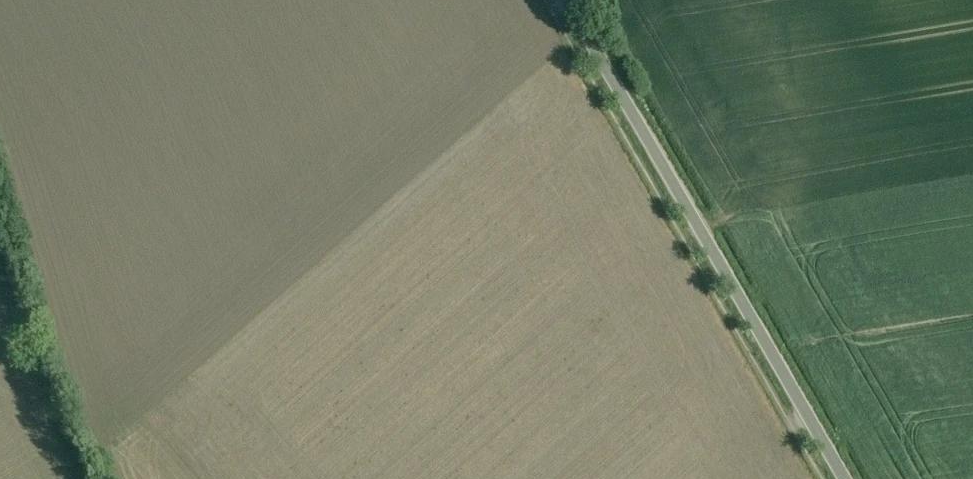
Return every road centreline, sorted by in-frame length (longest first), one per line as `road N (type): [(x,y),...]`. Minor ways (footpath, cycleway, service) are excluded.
road 1 (unclassified): [(848,478),(573,0)]

